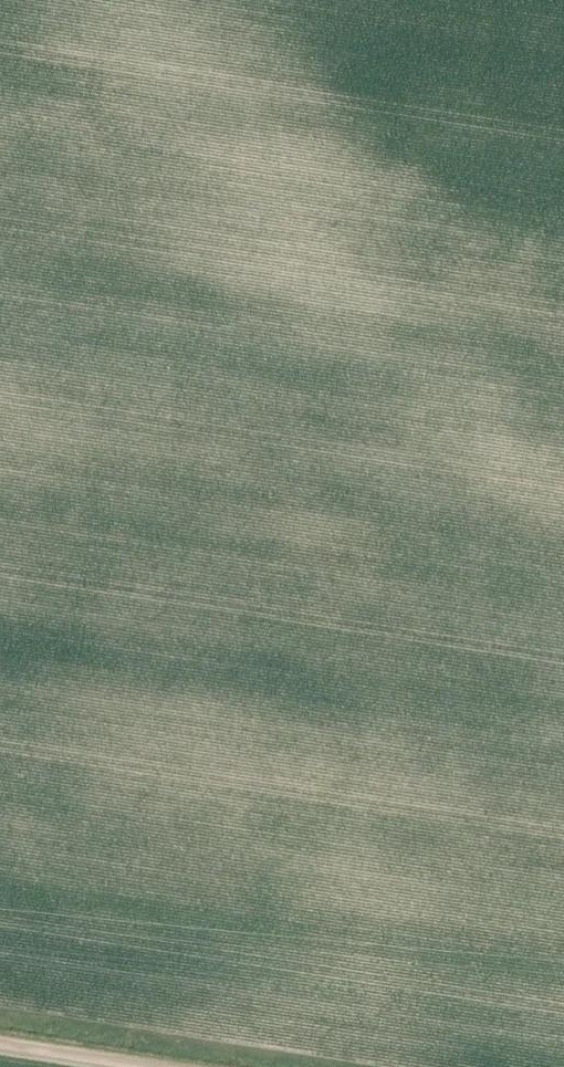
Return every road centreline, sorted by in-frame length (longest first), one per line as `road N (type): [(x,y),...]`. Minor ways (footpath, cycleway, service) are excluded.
road 1 (track): [(0,1038),(184,1066)]

